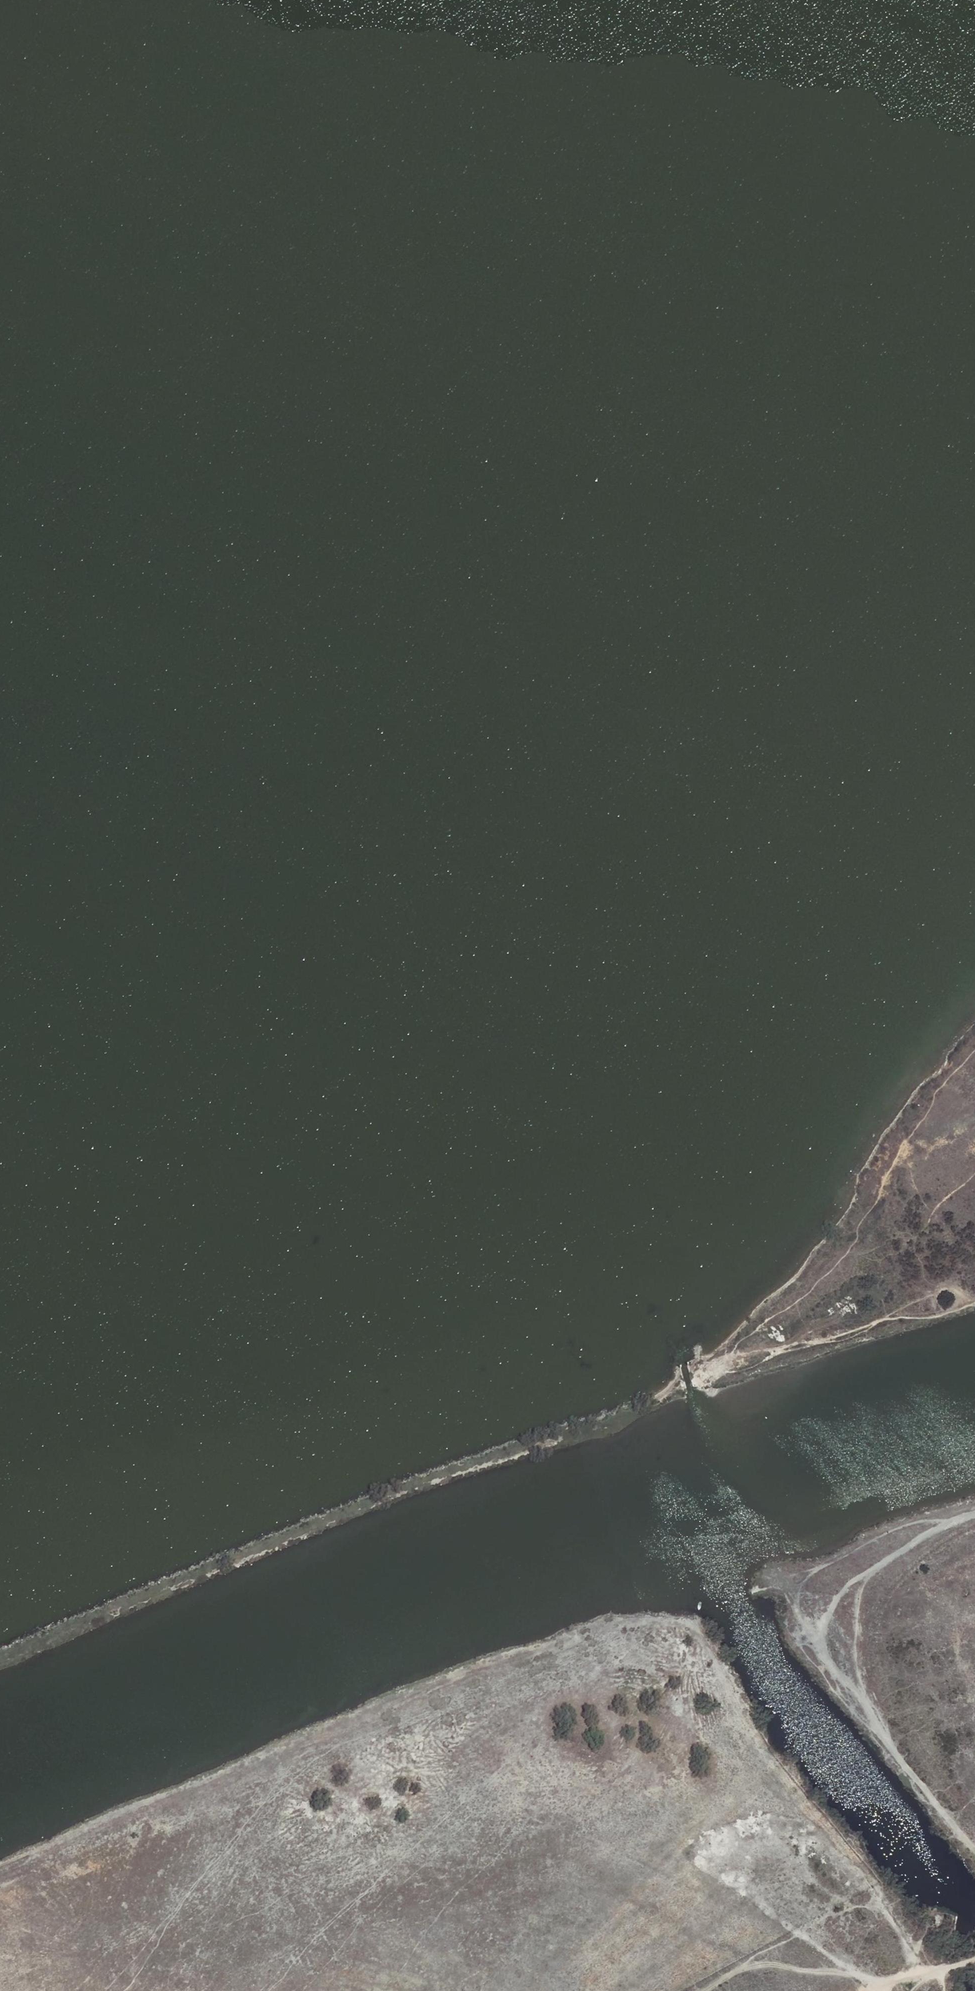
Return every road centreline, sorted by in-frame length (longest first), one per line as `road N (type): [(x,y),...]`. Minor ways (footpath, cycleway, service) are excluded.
road 1 (track): [(974,1512),(944,1522),(848,1582),(822,1634),(829,1660),(974,1848)]
road 2 (track): [(885,1984),(773,1962),(737,1968),(700,1990)]

